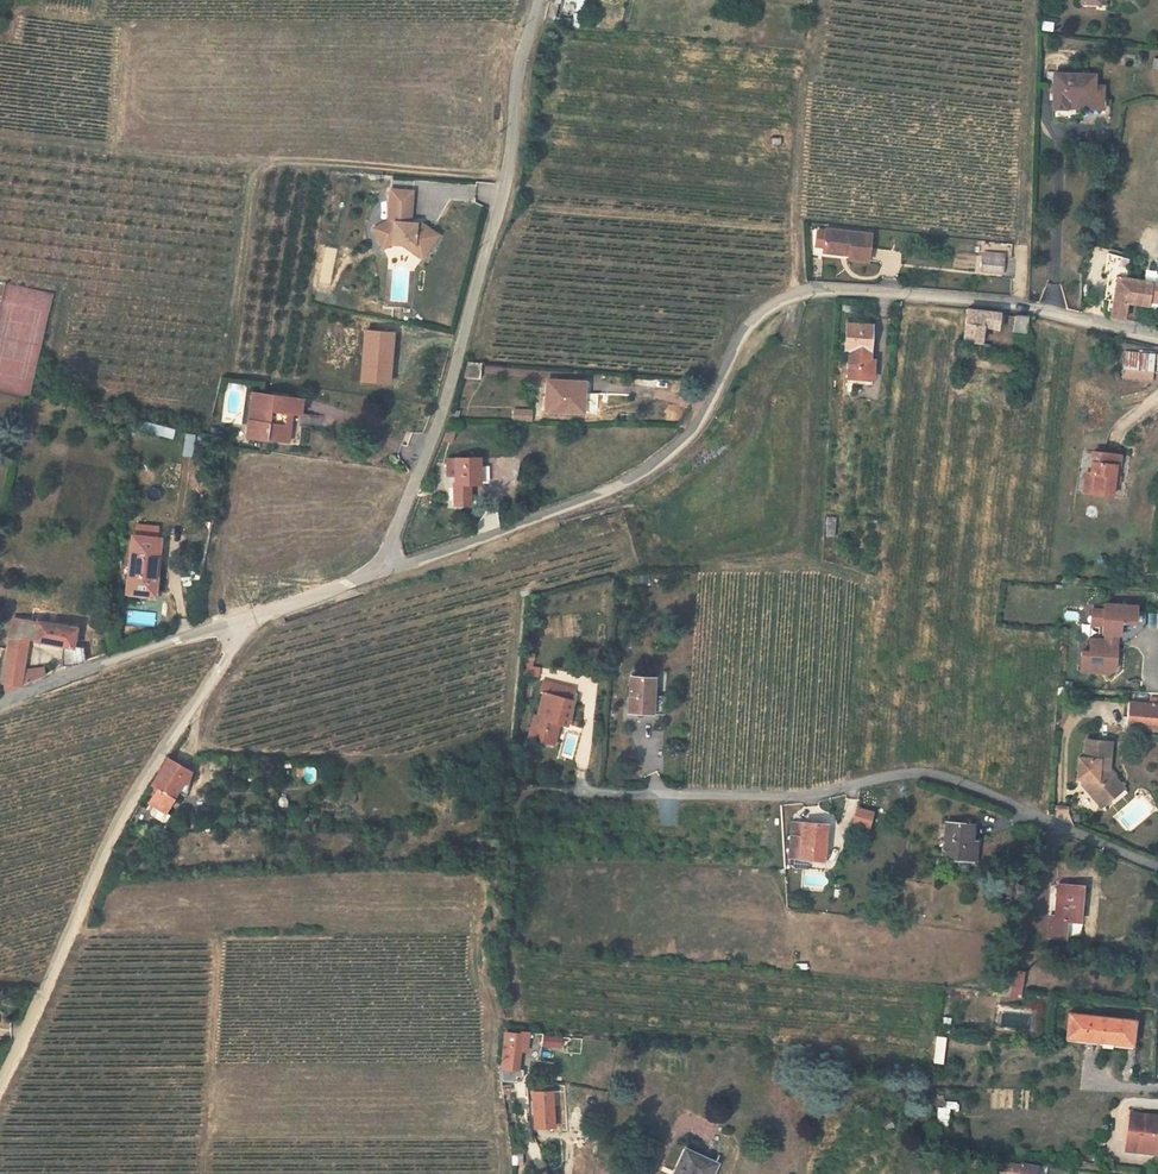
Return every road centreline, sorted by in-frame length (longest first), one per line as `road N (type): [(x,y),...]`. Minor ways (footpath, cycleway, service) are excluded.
road 1 (residential): [(1157,338),(1014,305),(834,289),(798,294),(763,311),(741,336),(695,429),(658,461),(541,515),(383,571)]
road 2 (residential): [(524,790),(778,798),(917,773),(959,779),(1157,864)]
road 3 (residential): [(539,0),(516,84),(501,203),(445,402),(383,571)]
road 4 (unclassified): [(0,1084),(128,803),(250,620)]
road 5 (residential): [(250,620),(0,704)]
road 6 (residential): [(383,571),(250,620)]

